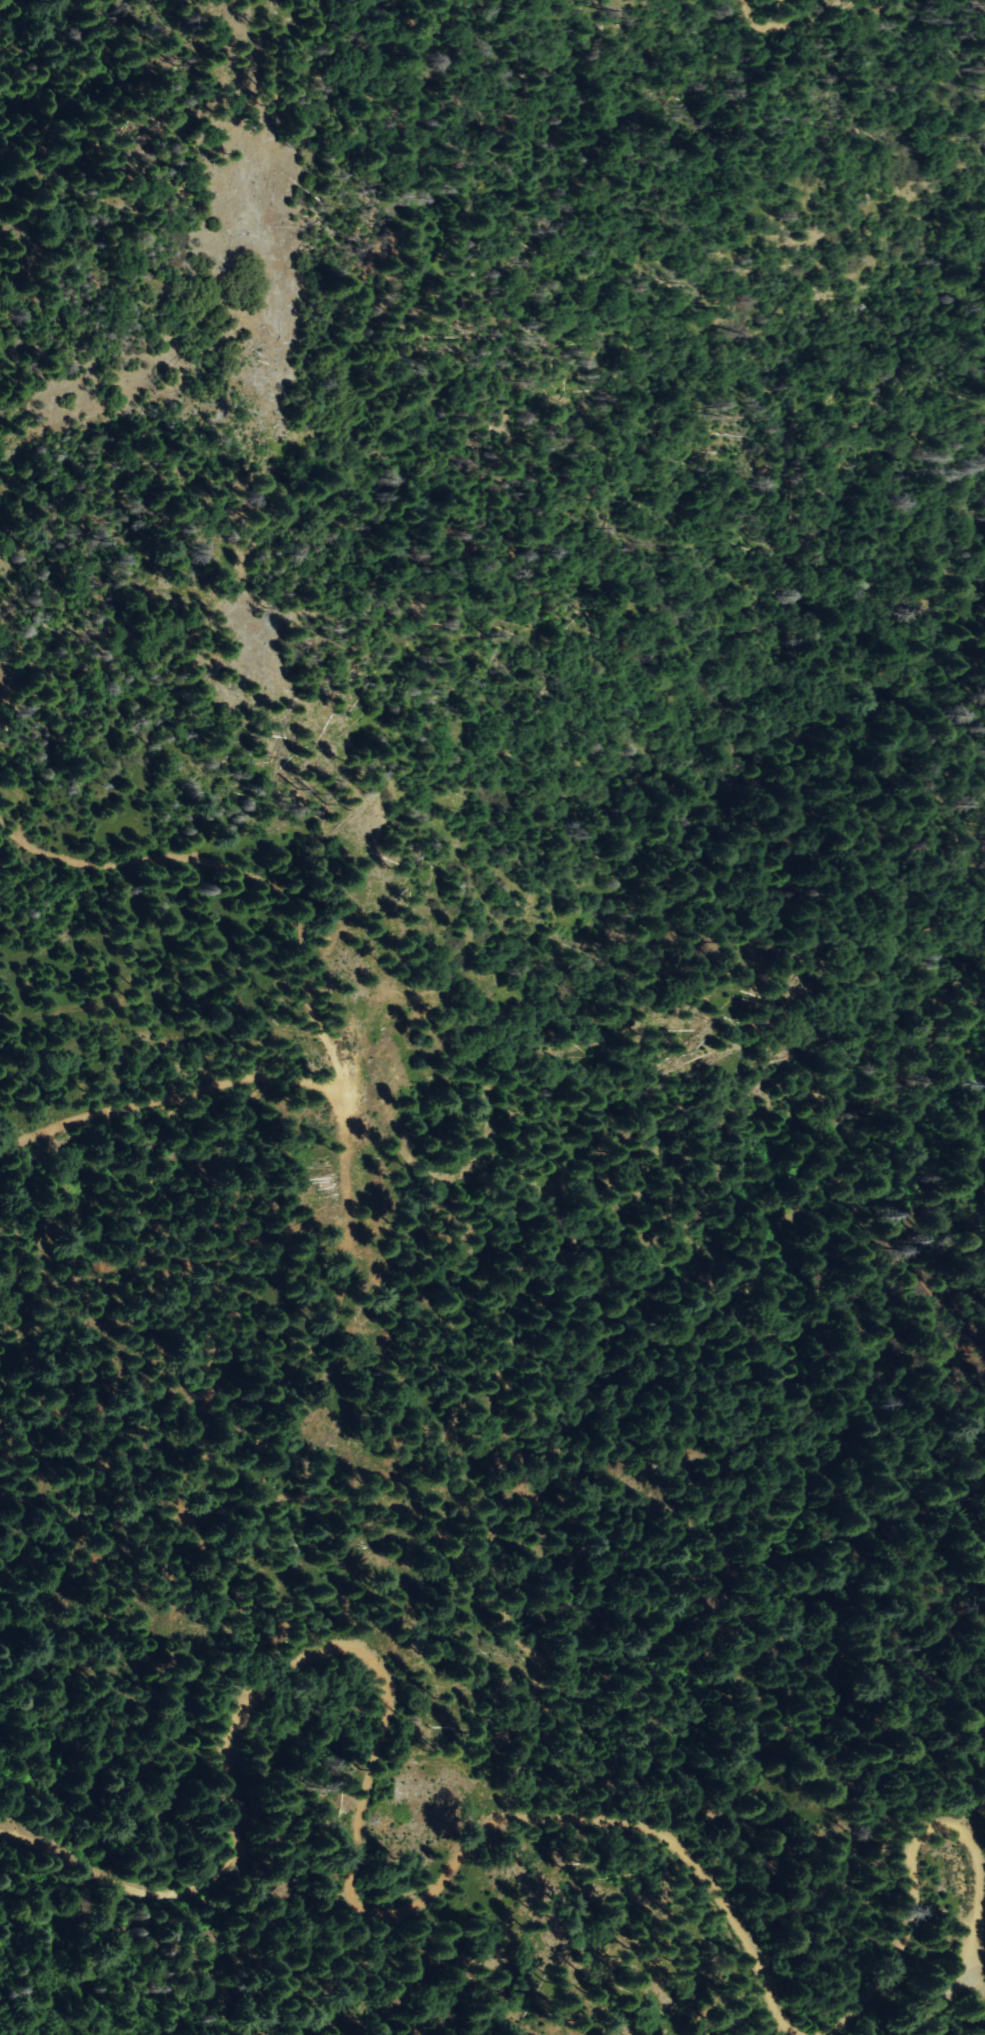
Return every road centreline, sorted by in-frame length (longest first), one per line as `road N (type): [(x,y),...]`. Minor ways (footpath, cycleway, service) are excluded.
road 1 (residential): [(984,1842),(943,1827),(920,1842),(914,1916),(899,1958),(841,2026),(814,2034),(788,2025),(745,1919),(716,1876),(682,1845),(643,1827),(508,1820),(469,1844),(440,1893),(394,1907),(285,1895),(253,1881),(239,1844),(240,1802),(266,1691),(339,1641),(454,1620),(467,1589),(455,1539),(421,1518),(320,1503),(210,1511),(202,1491),(333,1330),(375,1237),(435,1202),(440,1170),(414,1133),(340,1091),(305,1048),(300,1002),(309,928),(296,898),(238,867),(204,860),(99,865),(59,857),(0,810)]
road 2 (residential): [(0,445),(120,317),(197,136),(252,33),(257,0)]

